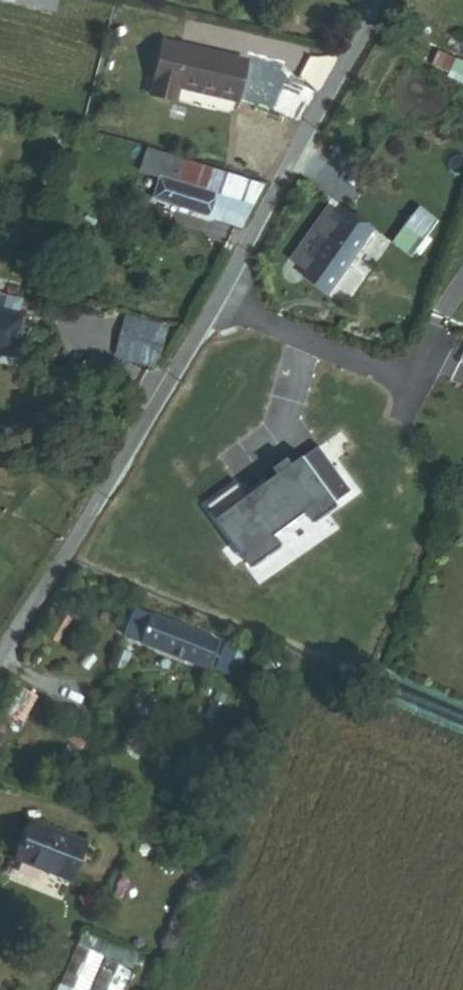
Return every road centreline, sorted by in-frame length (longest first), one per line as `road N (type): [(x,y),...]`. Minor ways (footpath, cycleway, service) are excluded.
road 1 (residential): [(0,664),(389,0)]

